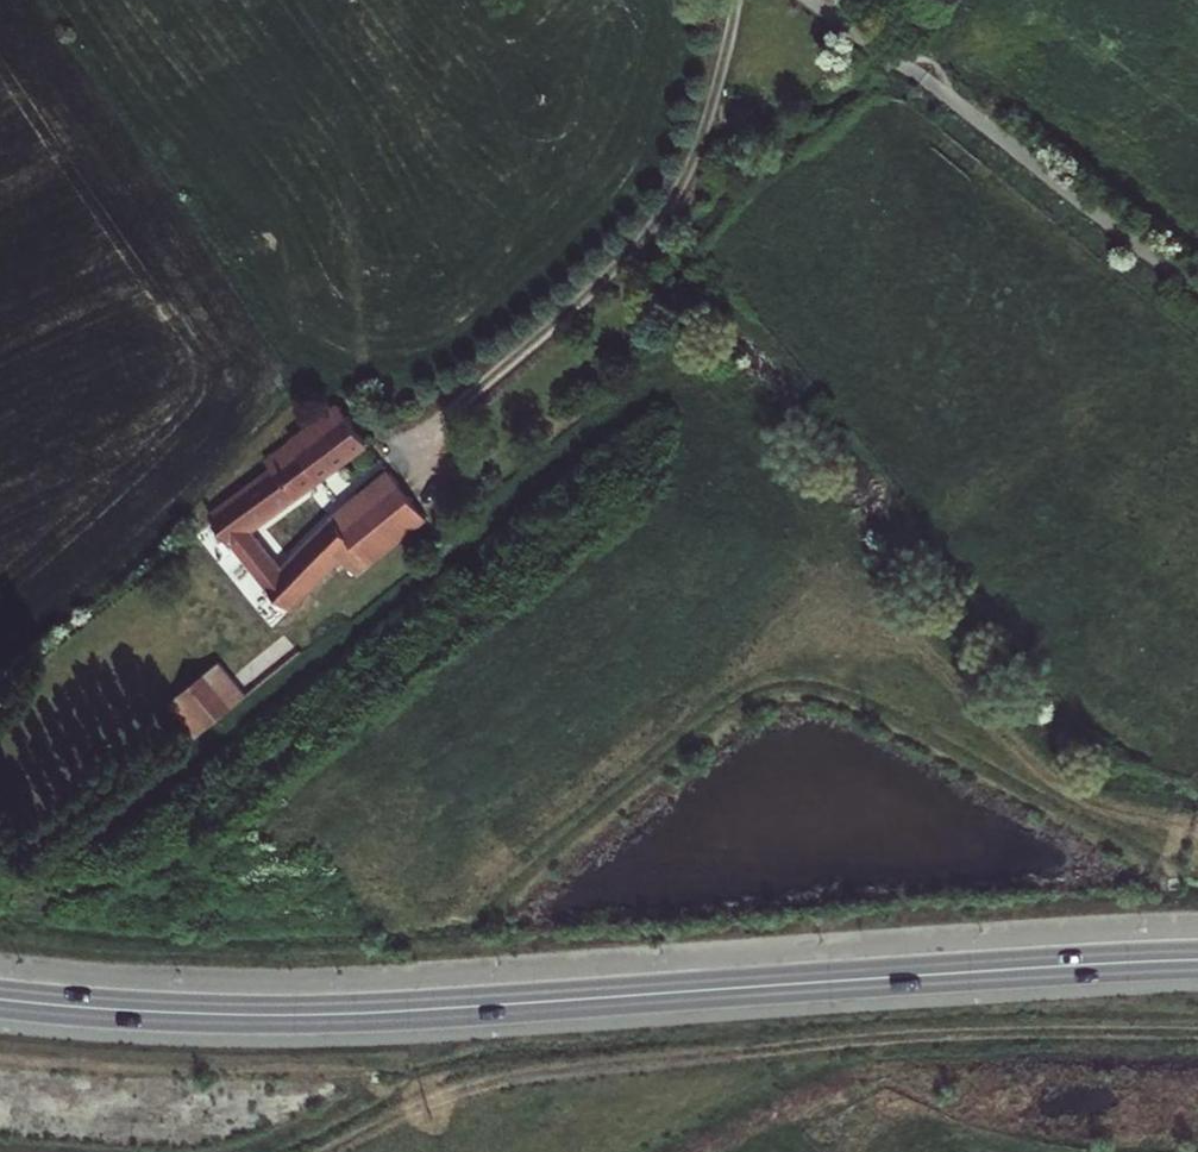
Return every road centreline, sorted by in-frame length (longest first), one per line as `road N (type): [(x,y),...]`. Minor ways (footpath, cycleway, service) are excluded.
road 1 (primary): [(1197,960),(330,1014),(0,1000)]
road 2 (unclassified): [(812,0),(1197,291)]

